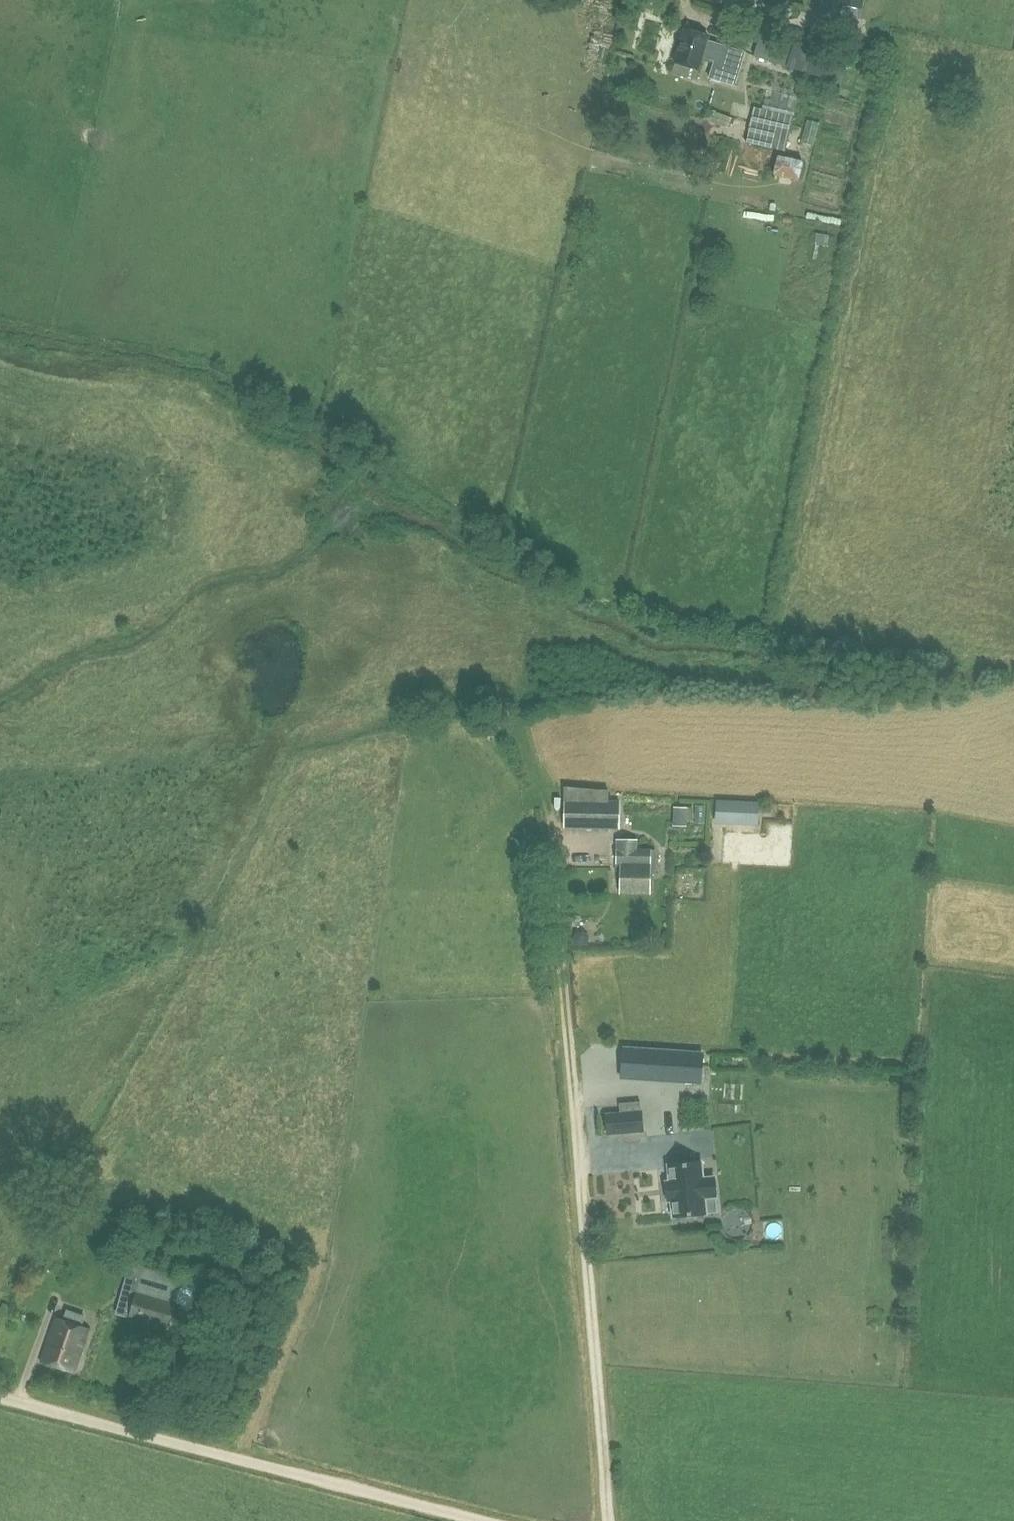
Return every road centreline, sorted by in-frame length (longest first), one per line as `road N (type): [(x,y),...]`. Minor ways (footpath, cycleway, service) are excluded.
road 1 (track): [(606,1520),(521,716)]
road 2 (track): [(0,1399),(480,1520)]

